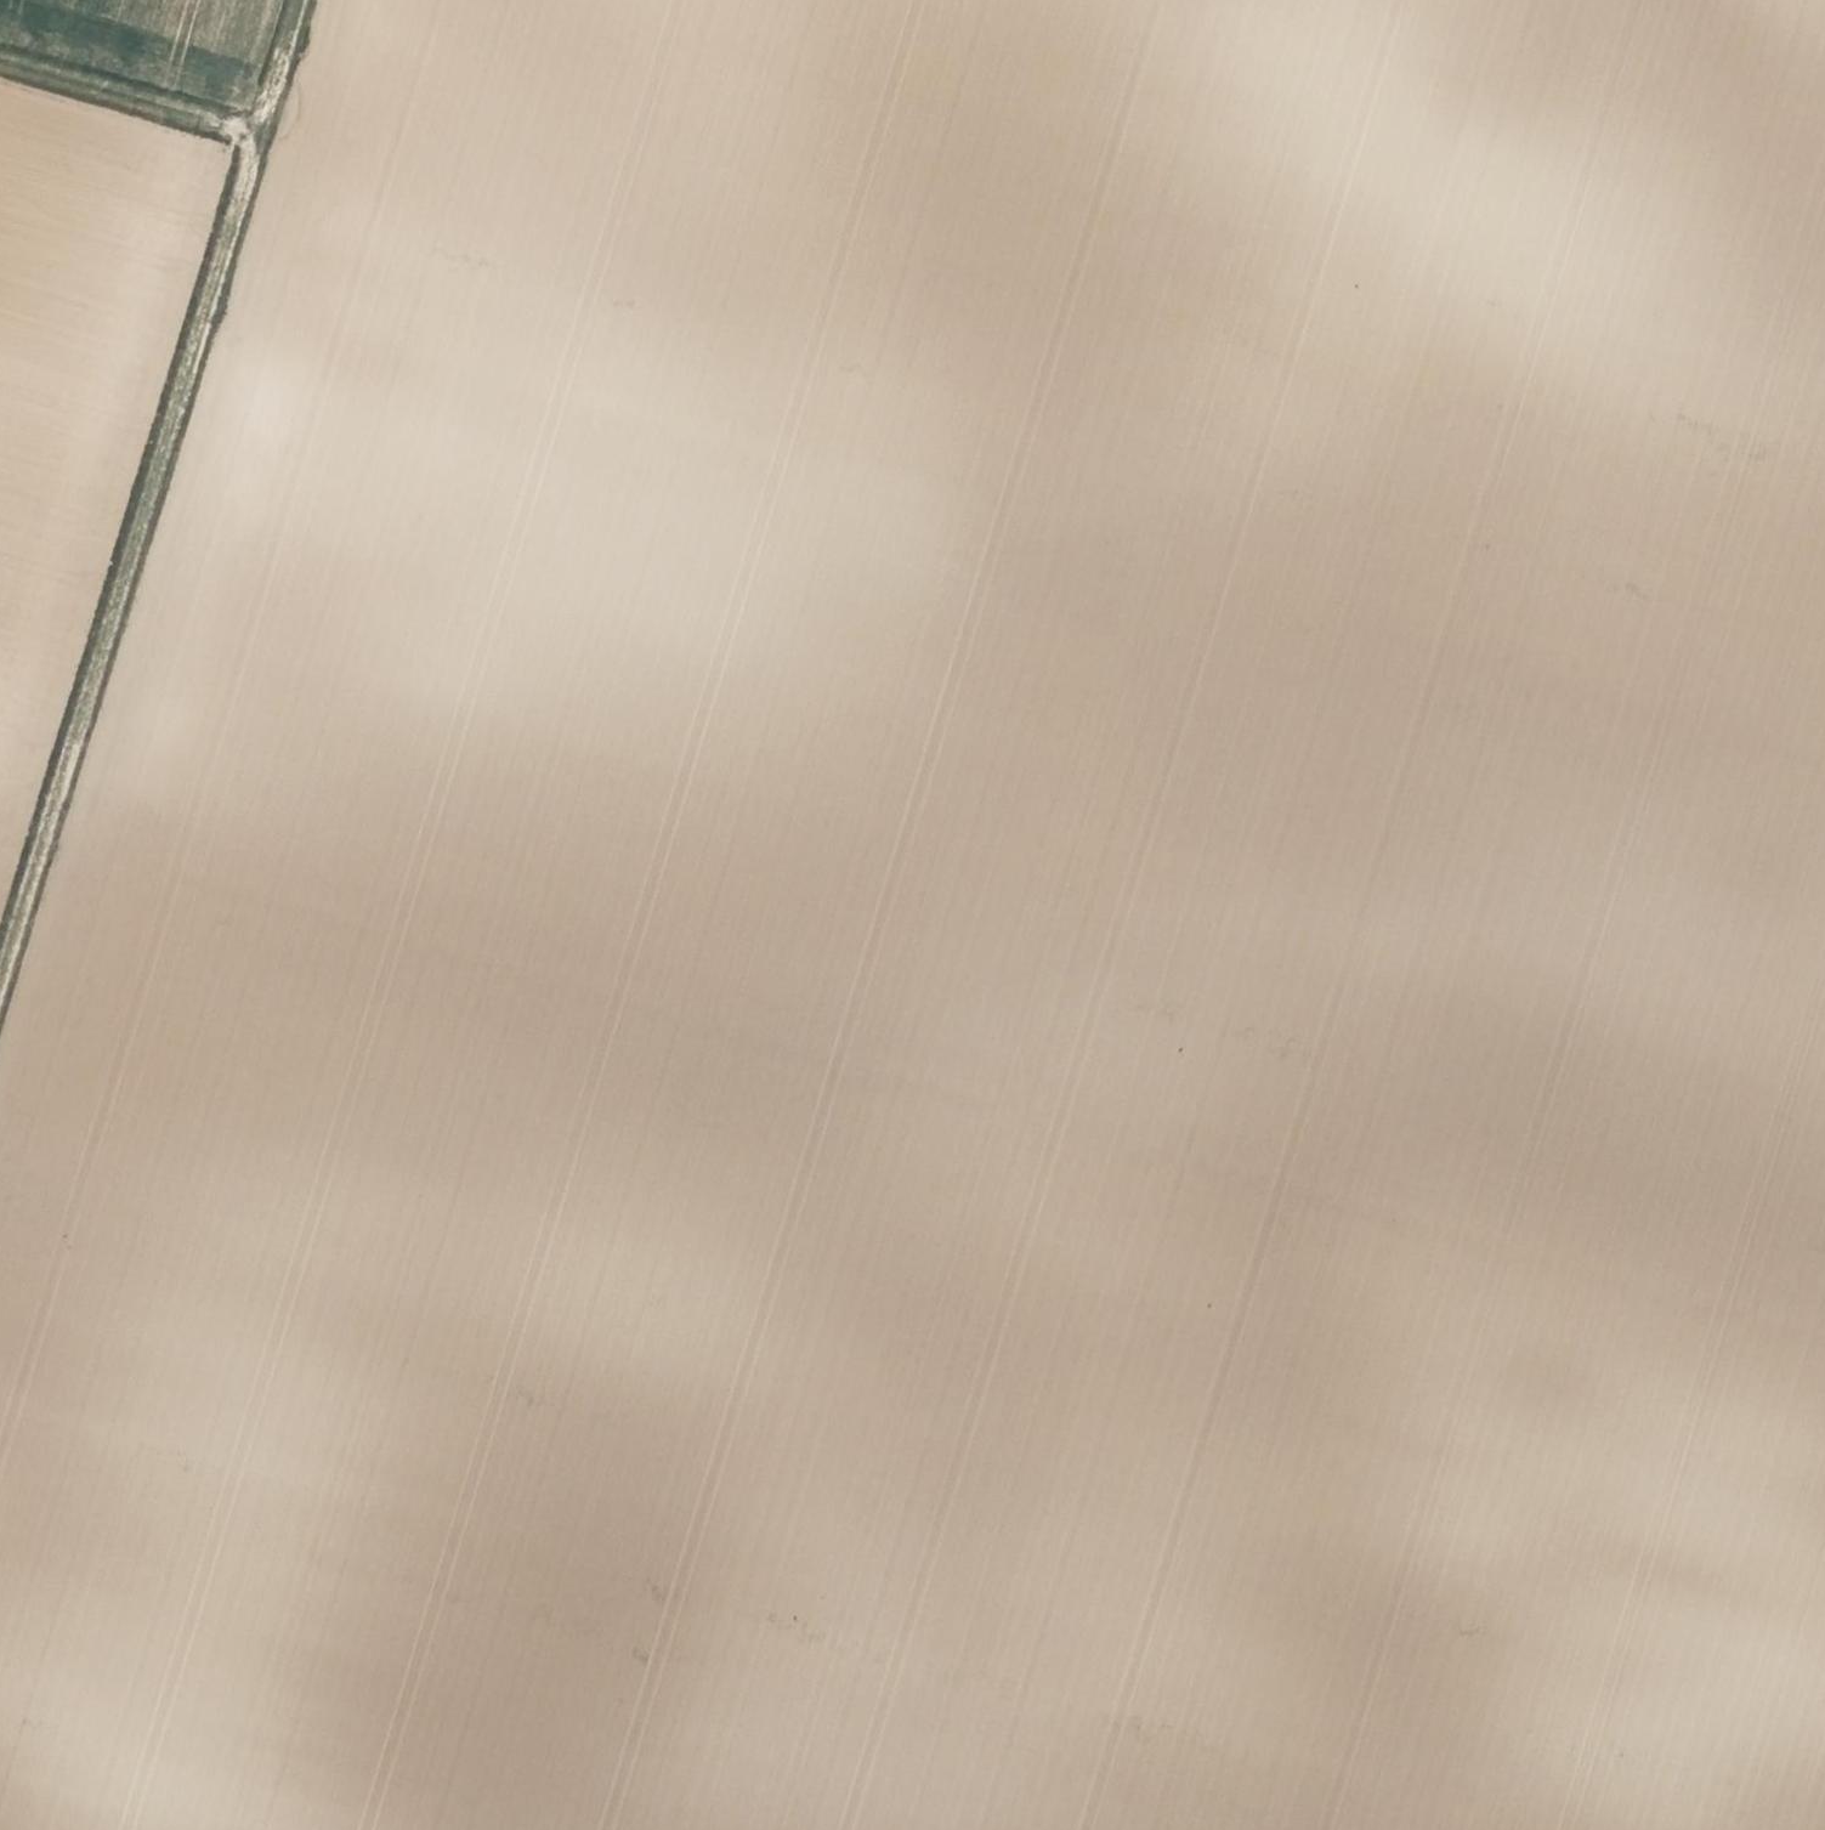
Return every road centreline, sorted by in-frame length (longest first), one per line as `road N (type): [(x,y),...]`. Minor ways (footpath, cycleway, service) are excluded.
road 1 (track): [(0,989),(297,0)]
road 2 (track): [(0,54),(258,132)]

